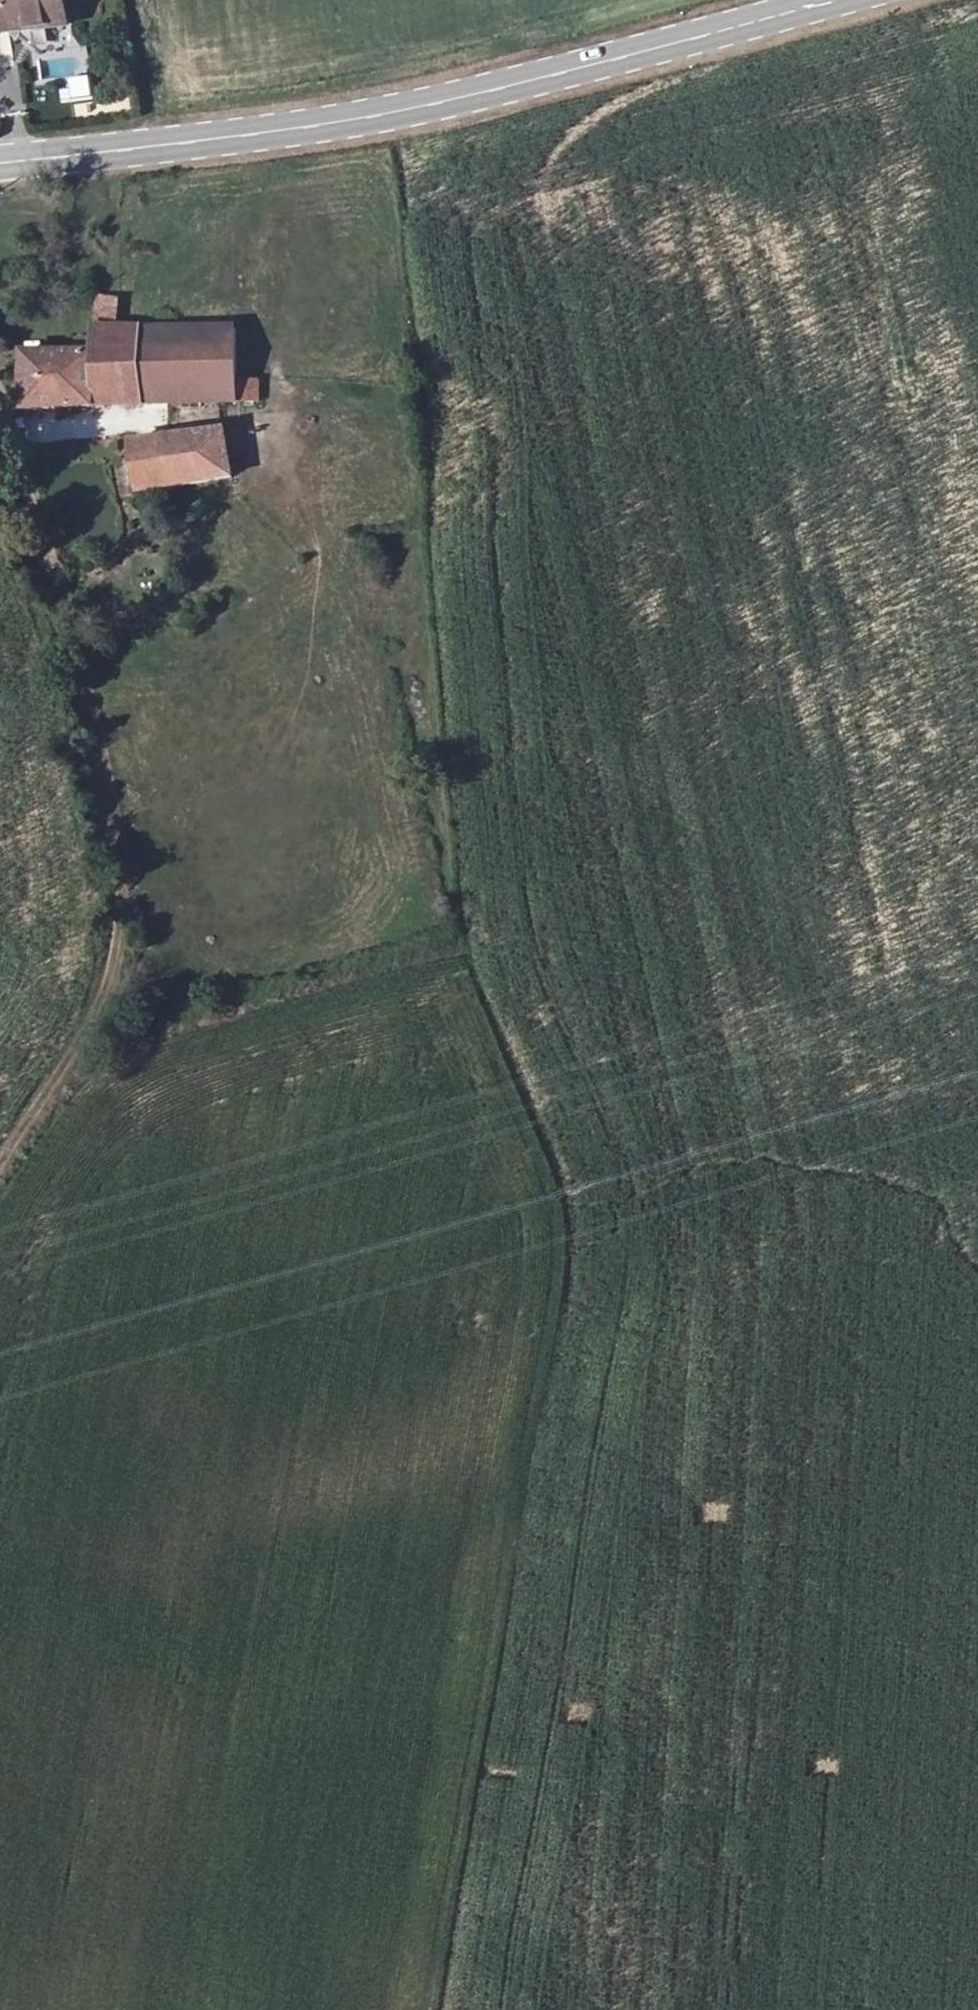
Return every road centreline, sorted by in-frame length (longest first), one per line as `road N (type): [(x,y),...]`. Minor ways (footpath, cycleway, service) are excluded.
road 1 (secondary): [(0,156),(282,121),(556,69),(802,0)]

